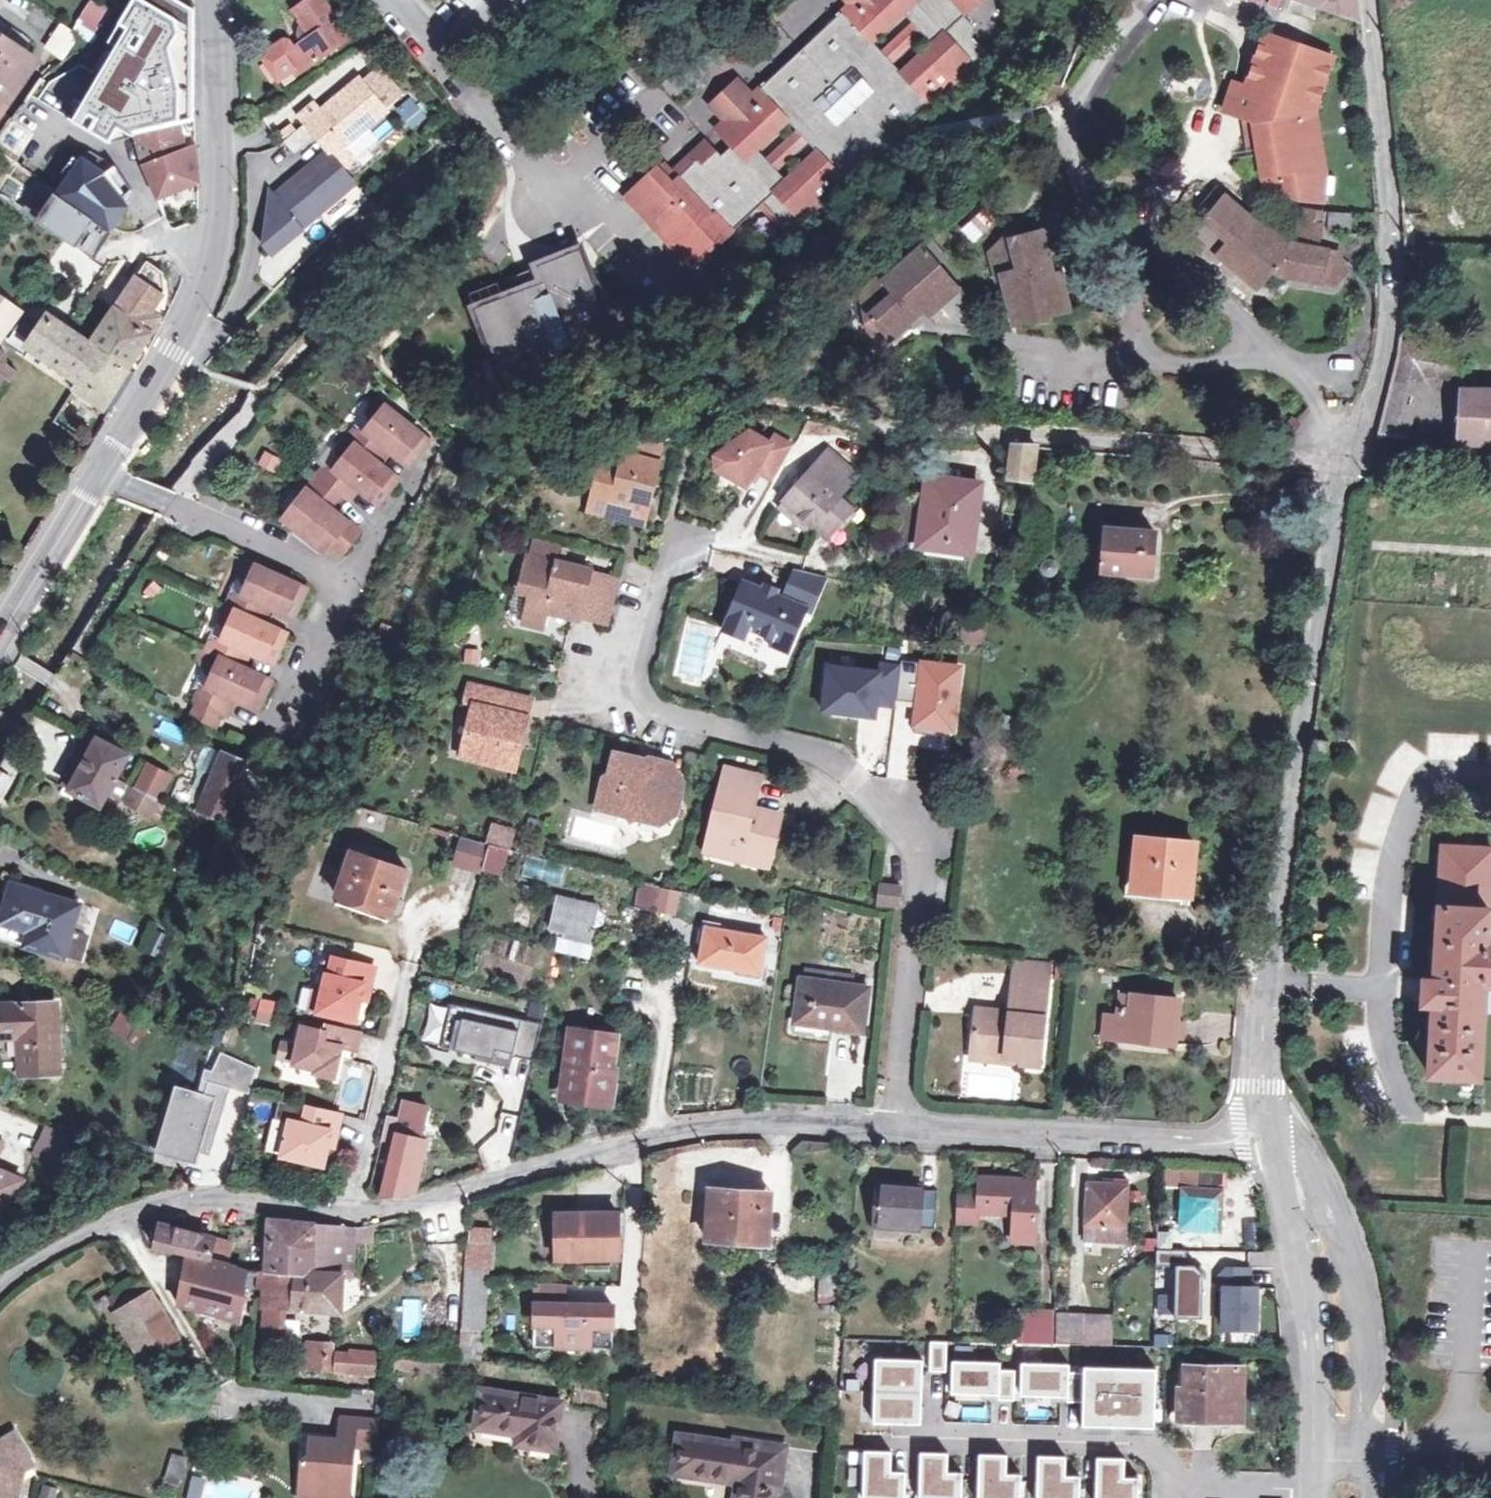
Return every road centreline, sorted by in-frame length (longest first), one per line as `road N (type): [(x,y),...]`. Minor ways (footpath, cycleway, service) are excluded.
road 1 (residential): [(893,1128),(653,1134),(354,1212),(232,1199),(137,1212),(18,1268),(0,1287)]
road 2 (residential): [(495,433),(763,401),(897,431),(1243,456),(1345,477)]
road 3 (residential): [(671,528),(638,678),(656,720),(835,763),(917,851),(893,1128)]
road 4 (tertiary): [(1266,1141),(1267,983),(1345,477)]
road 5 (tertiary): [(213,0),(227,179),(170,366),(105,472)]
road 6 (tertiary): [(1345,477),(1387,328),(1397,241),(1373,0)]
road 7 (residential): [(905,1438),(1151,1447),(1163,1455),(1165,1478),(1176,1491),(1320,1495)]
road 8 (residential): [(1266,1141),(893,1128)]
road 9 (tertiary): [(1320,1495),(1311,1336),(1266,1141)]
road 10 (residential): [(105,472),(347,591)]
road 11 (tertiary): [(105,472),(0,643)]
road 12 (residential): [(347,591),(293,714)]

